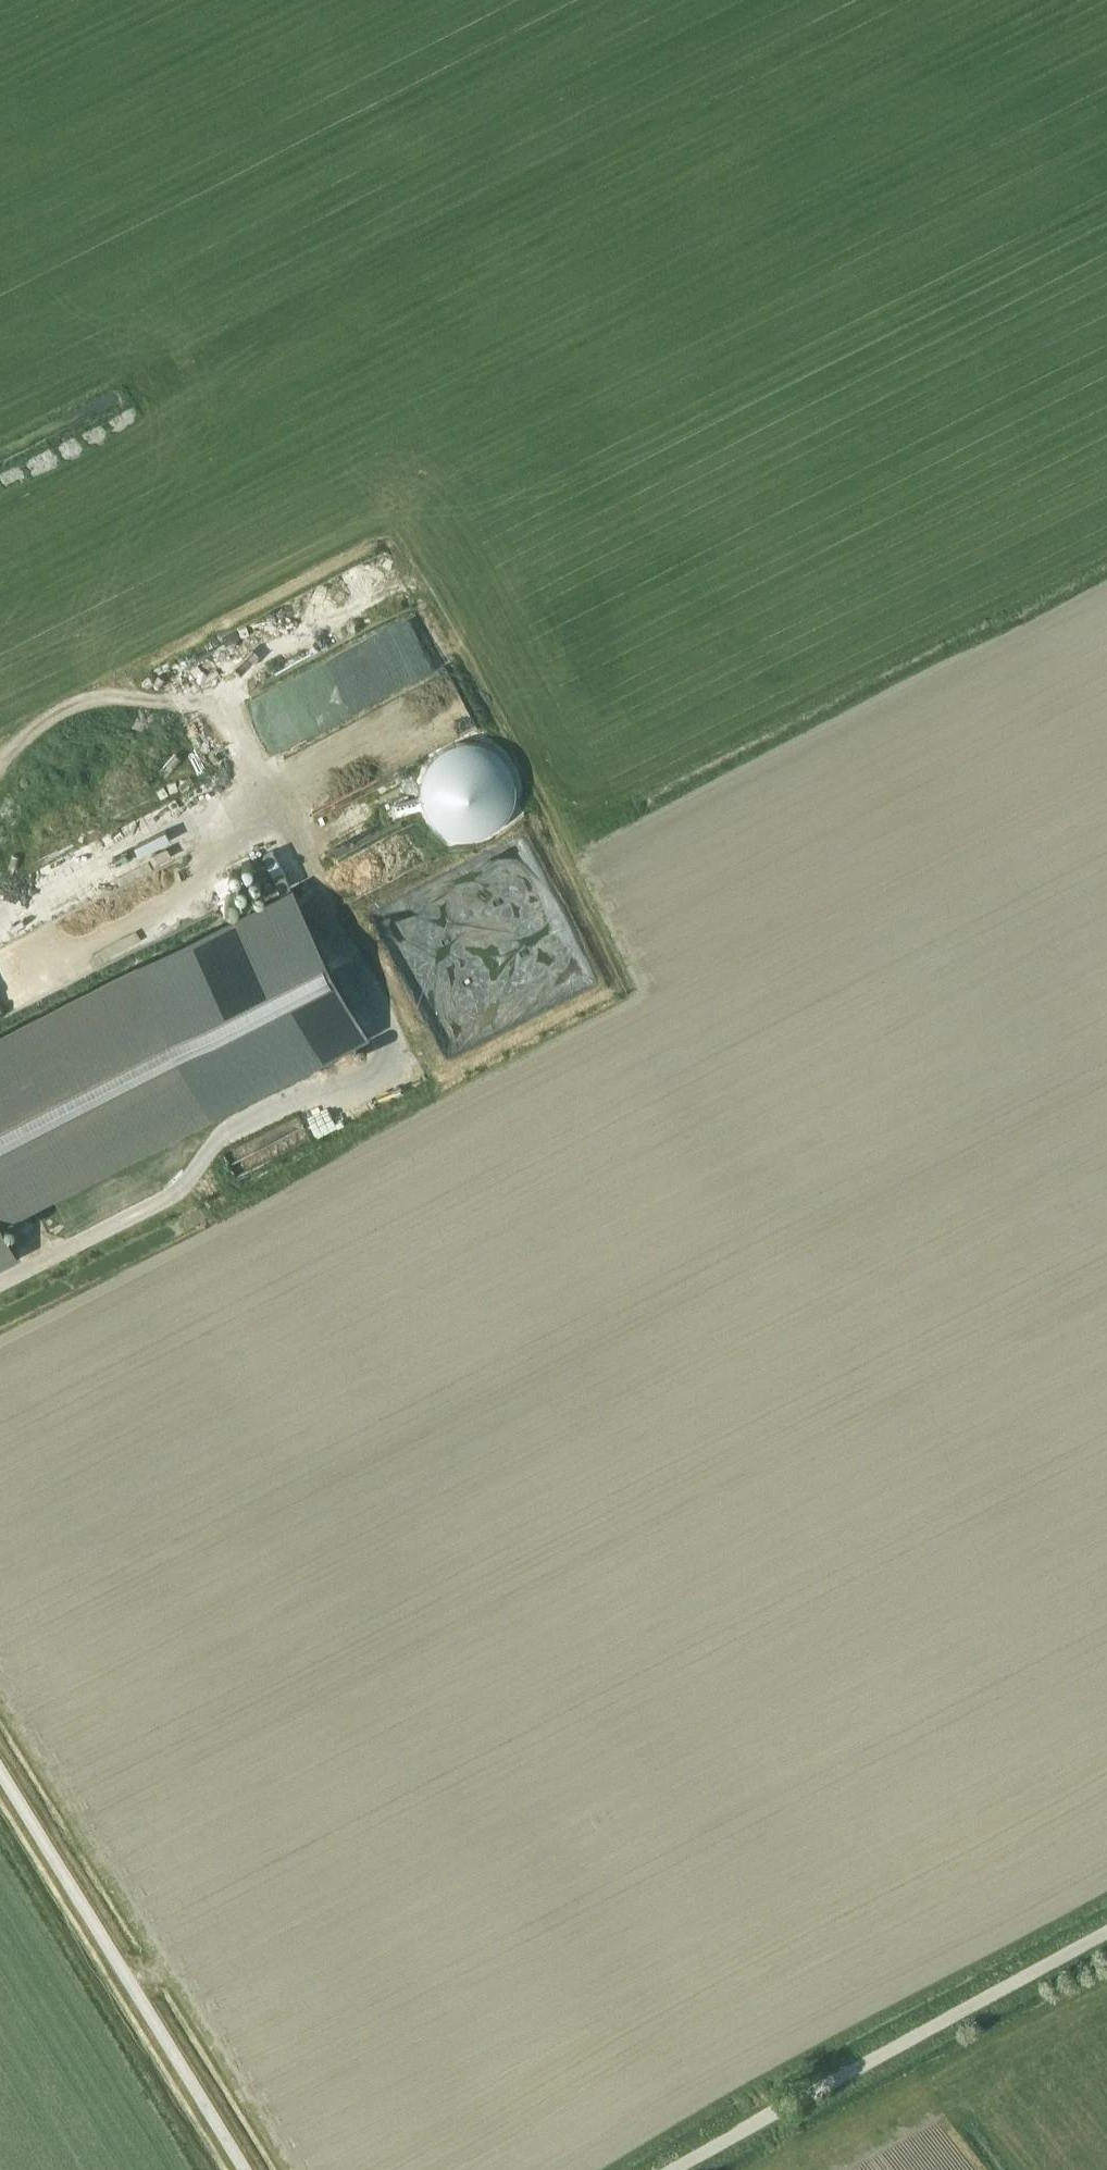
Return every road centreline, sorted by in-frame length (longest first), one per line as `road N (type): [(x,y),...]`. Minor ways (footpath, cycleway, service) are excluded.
road 1 (unclassified): [(678,2169),(1106,1928)]

